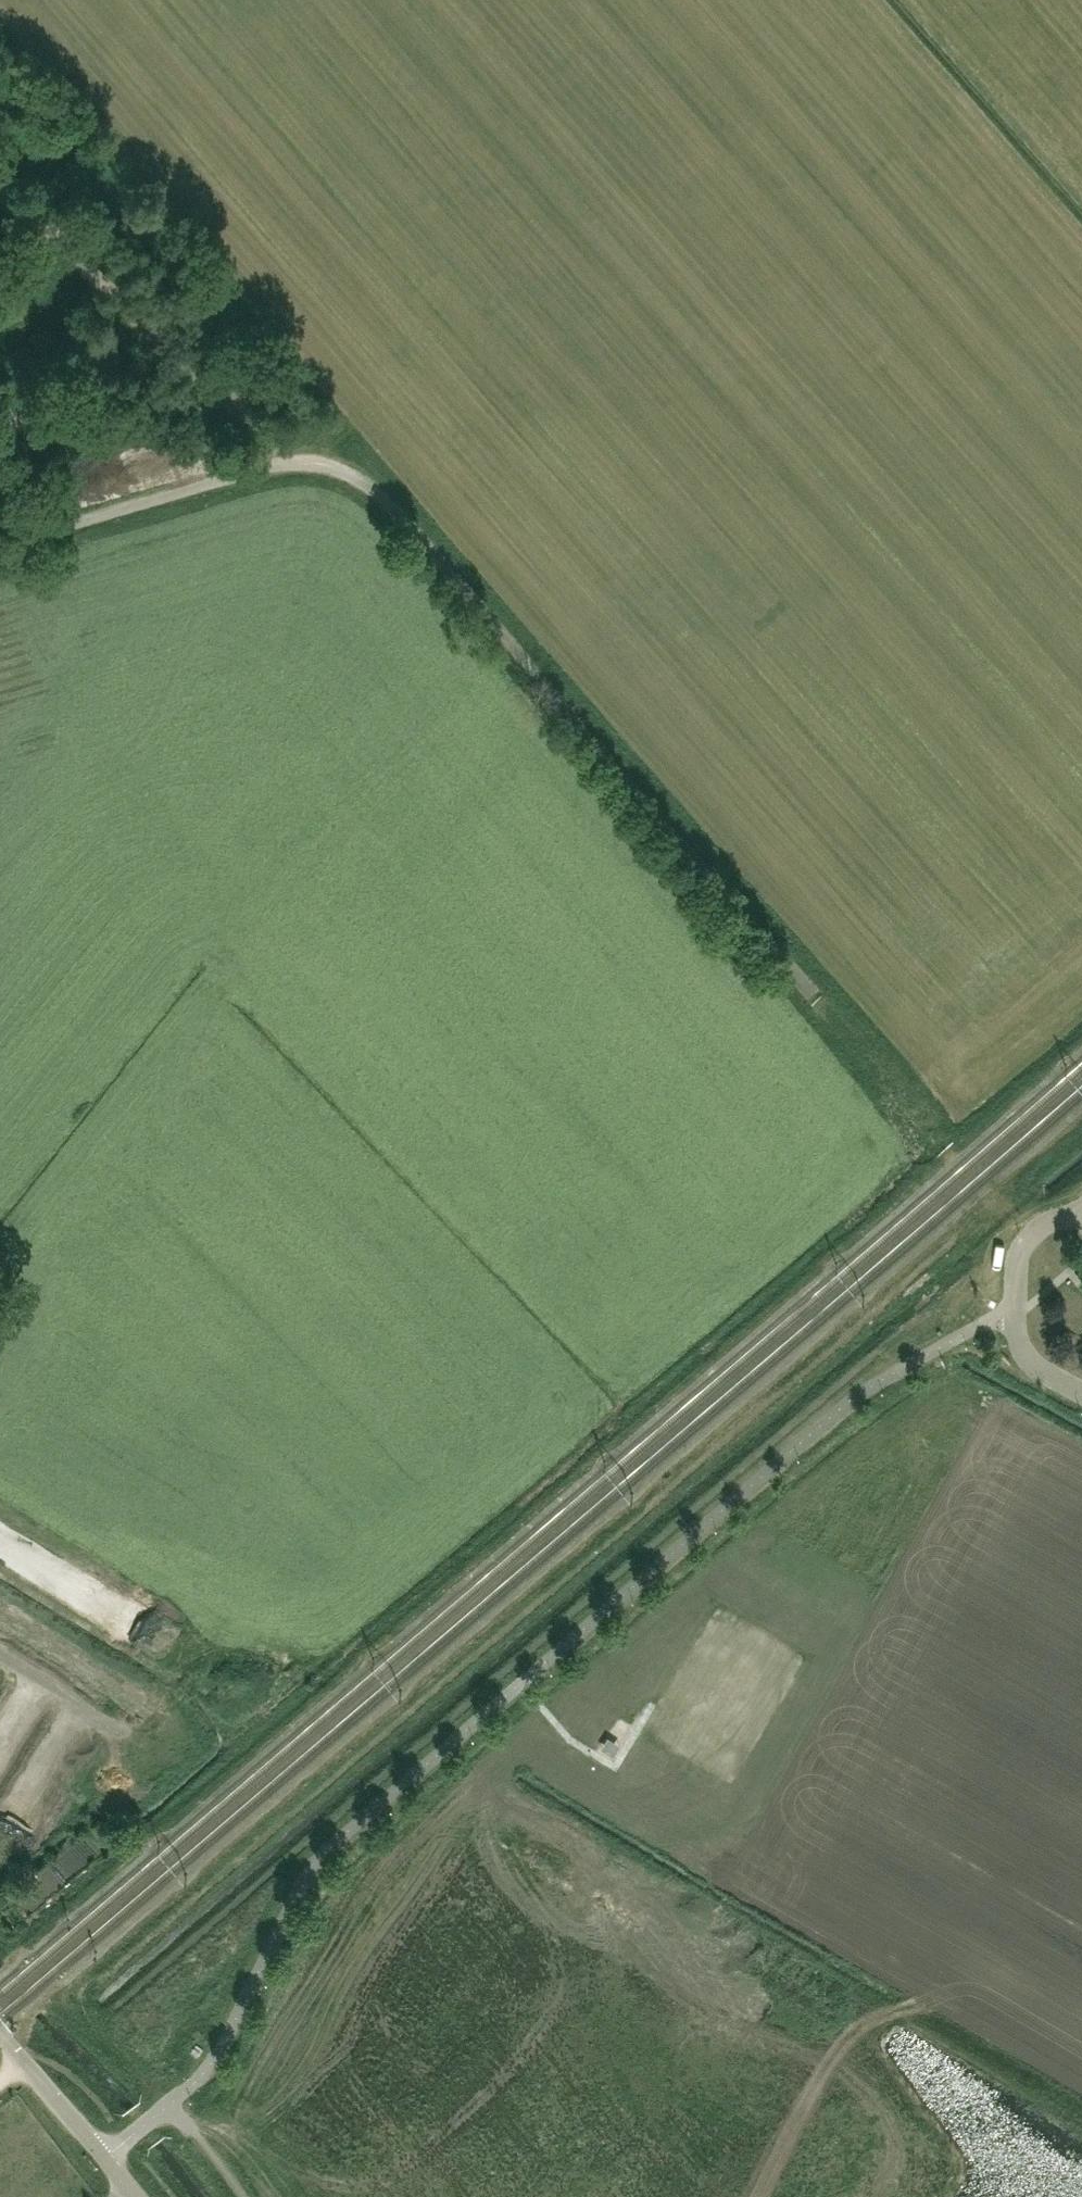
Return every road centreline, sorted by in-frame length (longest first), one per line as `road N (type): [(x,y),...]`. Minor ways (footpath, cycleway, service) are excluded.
road 1 (unclassified): [(944,1151),(355,469),(328,460),(263,466),(0,549)]
road 2 (track): [(0,204),(226,380),(282,464)]
road 3 (residential): [(1081,1398),(1037,1376),(1016,1347),(1021,1247),(1052,1219),(1081,1209)]
road 4 (unclassified): [(137,2196),(0,2035)]

